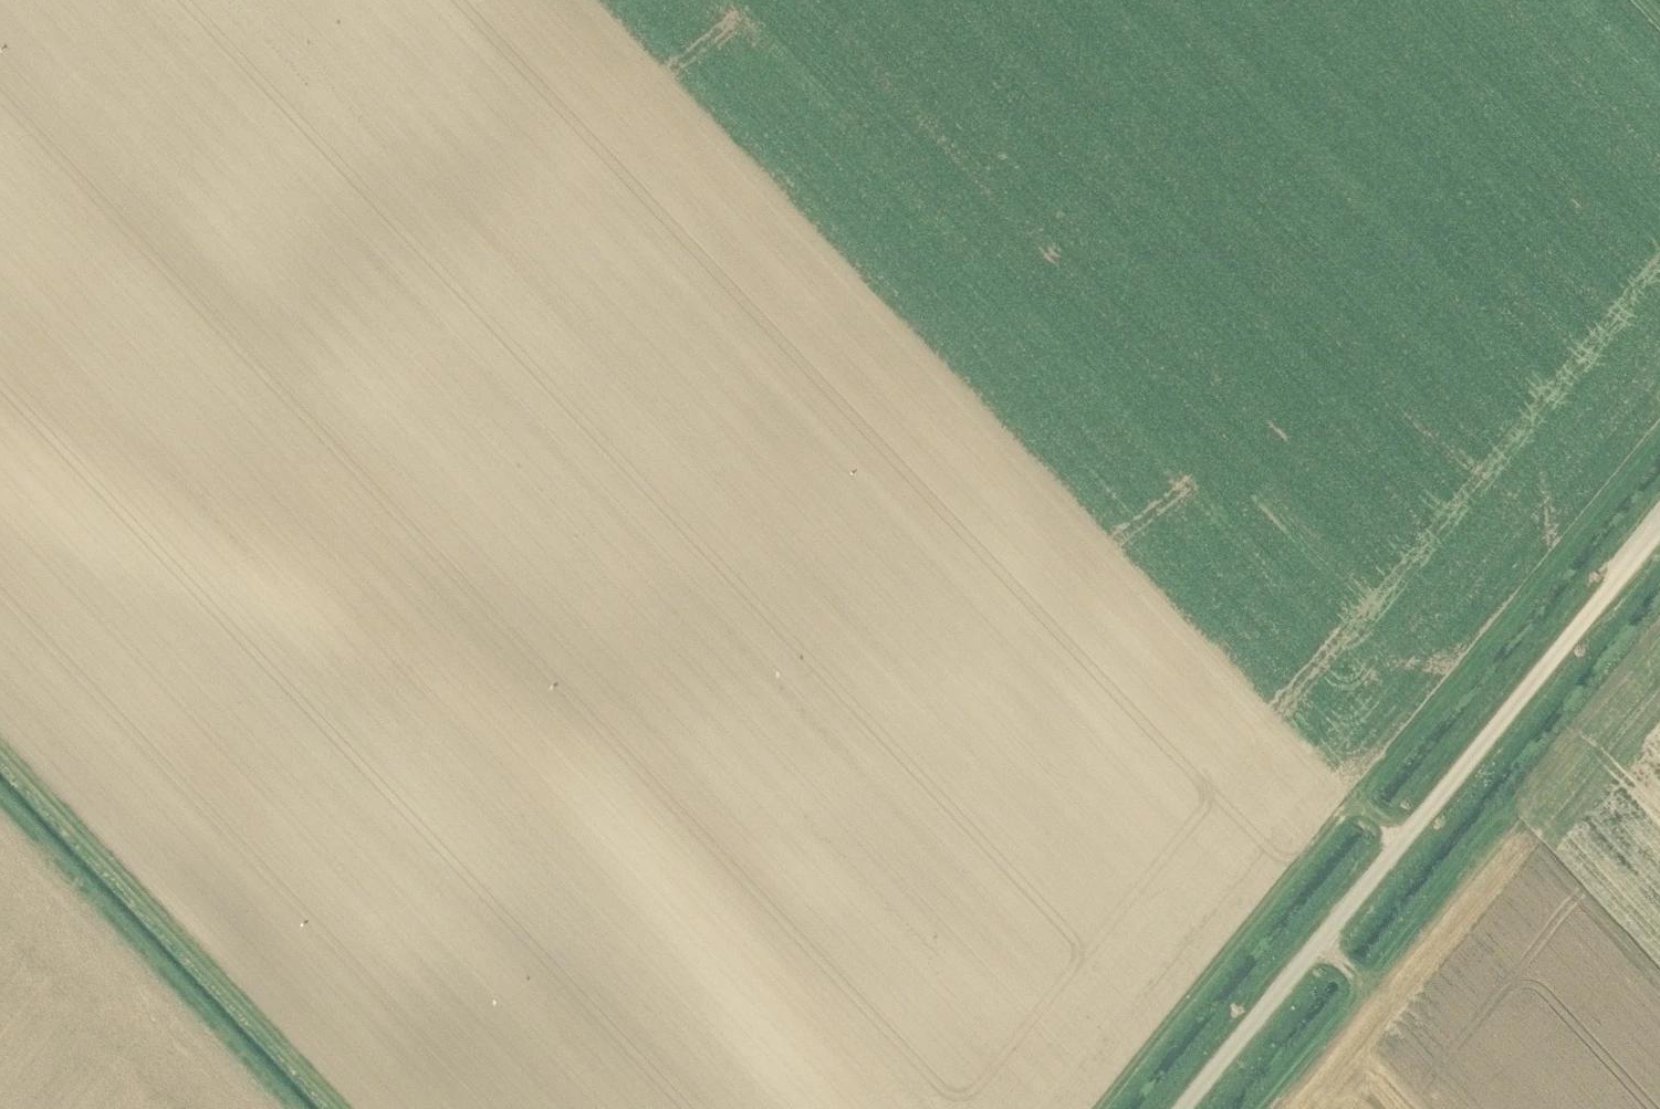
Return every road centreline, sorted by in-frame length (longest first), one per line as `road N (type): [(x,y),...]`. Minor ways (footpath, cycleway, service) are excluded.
road 1 (unclassified): [(1183,1108),(1659,532)]

